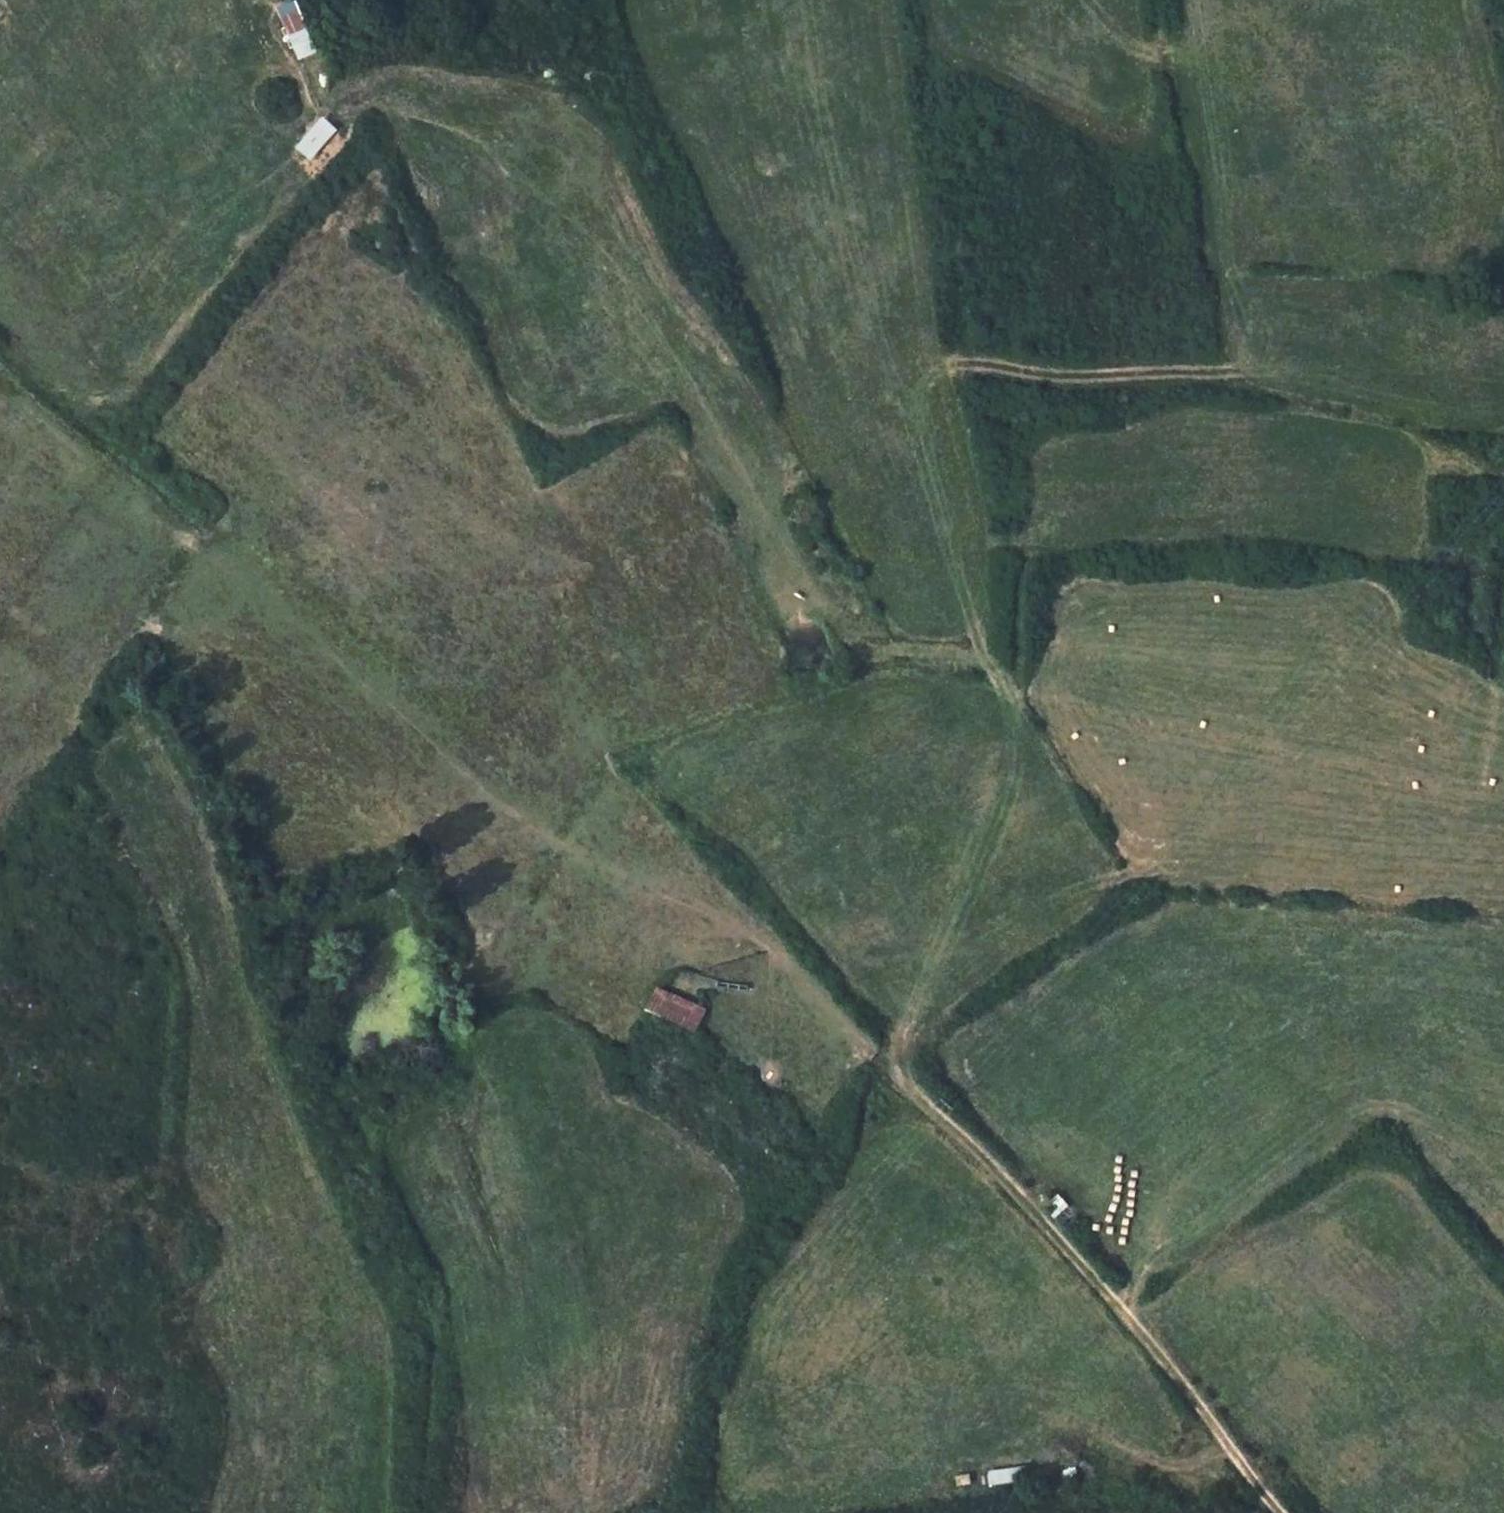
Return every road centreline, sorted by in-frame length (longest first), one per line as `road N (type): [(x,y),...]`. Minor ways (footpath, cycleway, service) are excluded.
road 1 (track): [(1283,1512),(1130,1315),(889,1058)]

